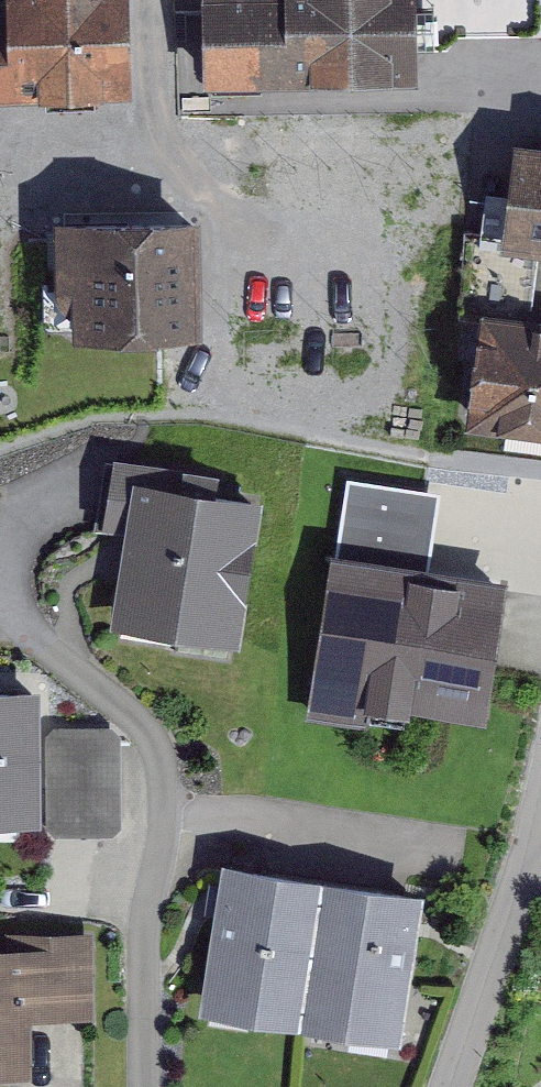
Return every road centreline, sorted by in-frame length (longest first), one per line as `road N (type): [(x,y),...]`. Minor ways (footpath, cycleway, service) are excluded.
road 1 (residential): [(453,1086),(540,796)]

